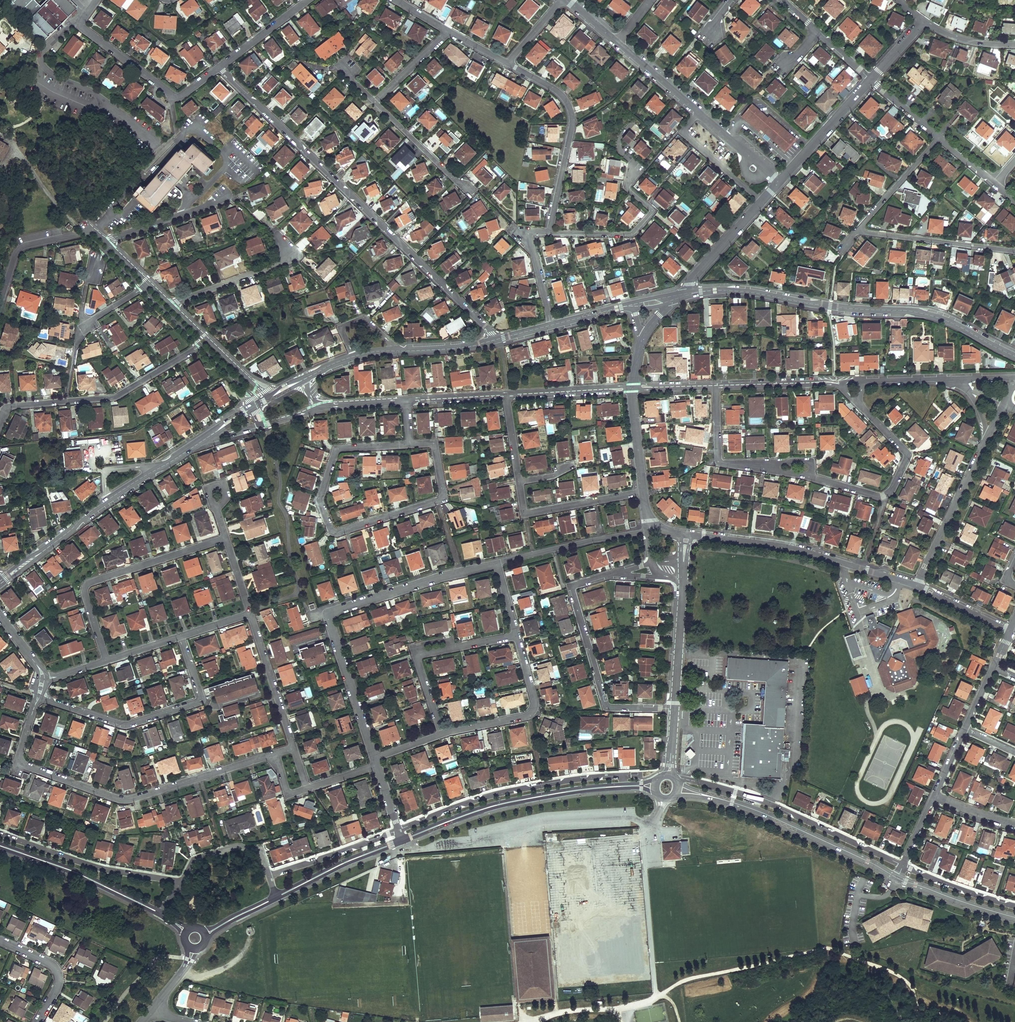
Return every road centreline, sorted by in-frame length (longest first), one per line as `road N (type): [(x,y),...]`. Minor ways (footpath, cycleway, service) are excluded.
road 1 (residential): [(495,340),(220,69)]
road 2 (residential): [(1014,356),(947,319),(740,290),(678,296)]
road 3 (residential): [(275,752),(119,796),(16,761),(38,695)]
road 4 (residential): [(410,445),(336,448),(320,499),(333,532),(443,497),(434,443)]
road 5 (residential): [(376,758),(329,618),(334,609),(497,563)]
road 6 (residential): [(180,635),(206,702),(132,728),(38,695)]
road 7 (residential): [(624,573),(572,585),(603,702),(675,710)]
road 8 (residential): [(676,779),(756,799),(905,866)]
road 9 (residential): [(628,786),(618,776),(543,784),(399,828)]
road 10 (residential): [(447,29),(376,100),(472,195)]
road 11 (residential): [(687,533),(793,548),(915,584)]
road 12 (tertiary): [(403,839),(504,803),(628,786)]
road 13 (residential): [(226,540),(89,583),(106,659)]
road 14 (residential): [(201,344),(115,394),(11,405),(1,417)]
road 15 (residential): [(845,385),(908,452),(886,495),(810,476)]
road 16 (residential): [(549,230),(573,122),(566,99),(507,60)]
road 17 (residential): [(220,69),(174,98),(83,28),(96,0)]
road 18 (residential): [(495,340),(371,352),(302,381)]
road 19 (residential): [(181,880),(105,867),(0,833)]
road 20 (tertiary): [(732,803),(899,879)]
road 21 (residential): [(566,0),(698,111)]
road 22 (tertiary): [(0,846),(158,912)]
road 23 (residential): [(517,635),(532,711),(442,733)]
road 24 (residential): [(549,230),(630,233),(652,212),(626,185),(635,167)]
road 25 (residential): [(915,584),(986,440)]
road 26 (residential): [(855,233),(1014,249)]
road 27 (residential): [(172,304),(295,257),(280,237)]
road 28 (residential): [(497,563),(647,530)]
road 29 (residential): [(643,492),(524,513),(519,481)]
road 30 (residential): [(294,746),(250,612)]
road 31 (tertiary): [(277,897),(403,839)]
road 32 (residential): [(399,828),(270,876)]
road 33 (residential): [(779,182),(871,80)]
road 34 (residential): [(268,398),(172,304)]
road 35 (residential): [(107,502),(0,582)]
road 36 (residential): [(675,710),(682,579)]
road 37 (residential): [(761,201),(683,131),(698,111)]
road 38 (residential): [(716,387),(845,385)]
road 39 (residential): [(0,308),(21,248),(83,229)]
road 40 (residential): [(855,233),(939,136)]
road 41 (residential): [(551,325),(521,230),(549,230)]
road 42 (residential): [(678,296),(761,201)]
road 43 (residential): [(633,388),(507,394)]
road 44 (residential): [(270,876),(260,849),(238,844),(194,857),(181,880)]
road 45 (tertiary): [(899,879),(1014,918)]
road 46 (residential): [(37,1021),(57,971),(0,940)]

